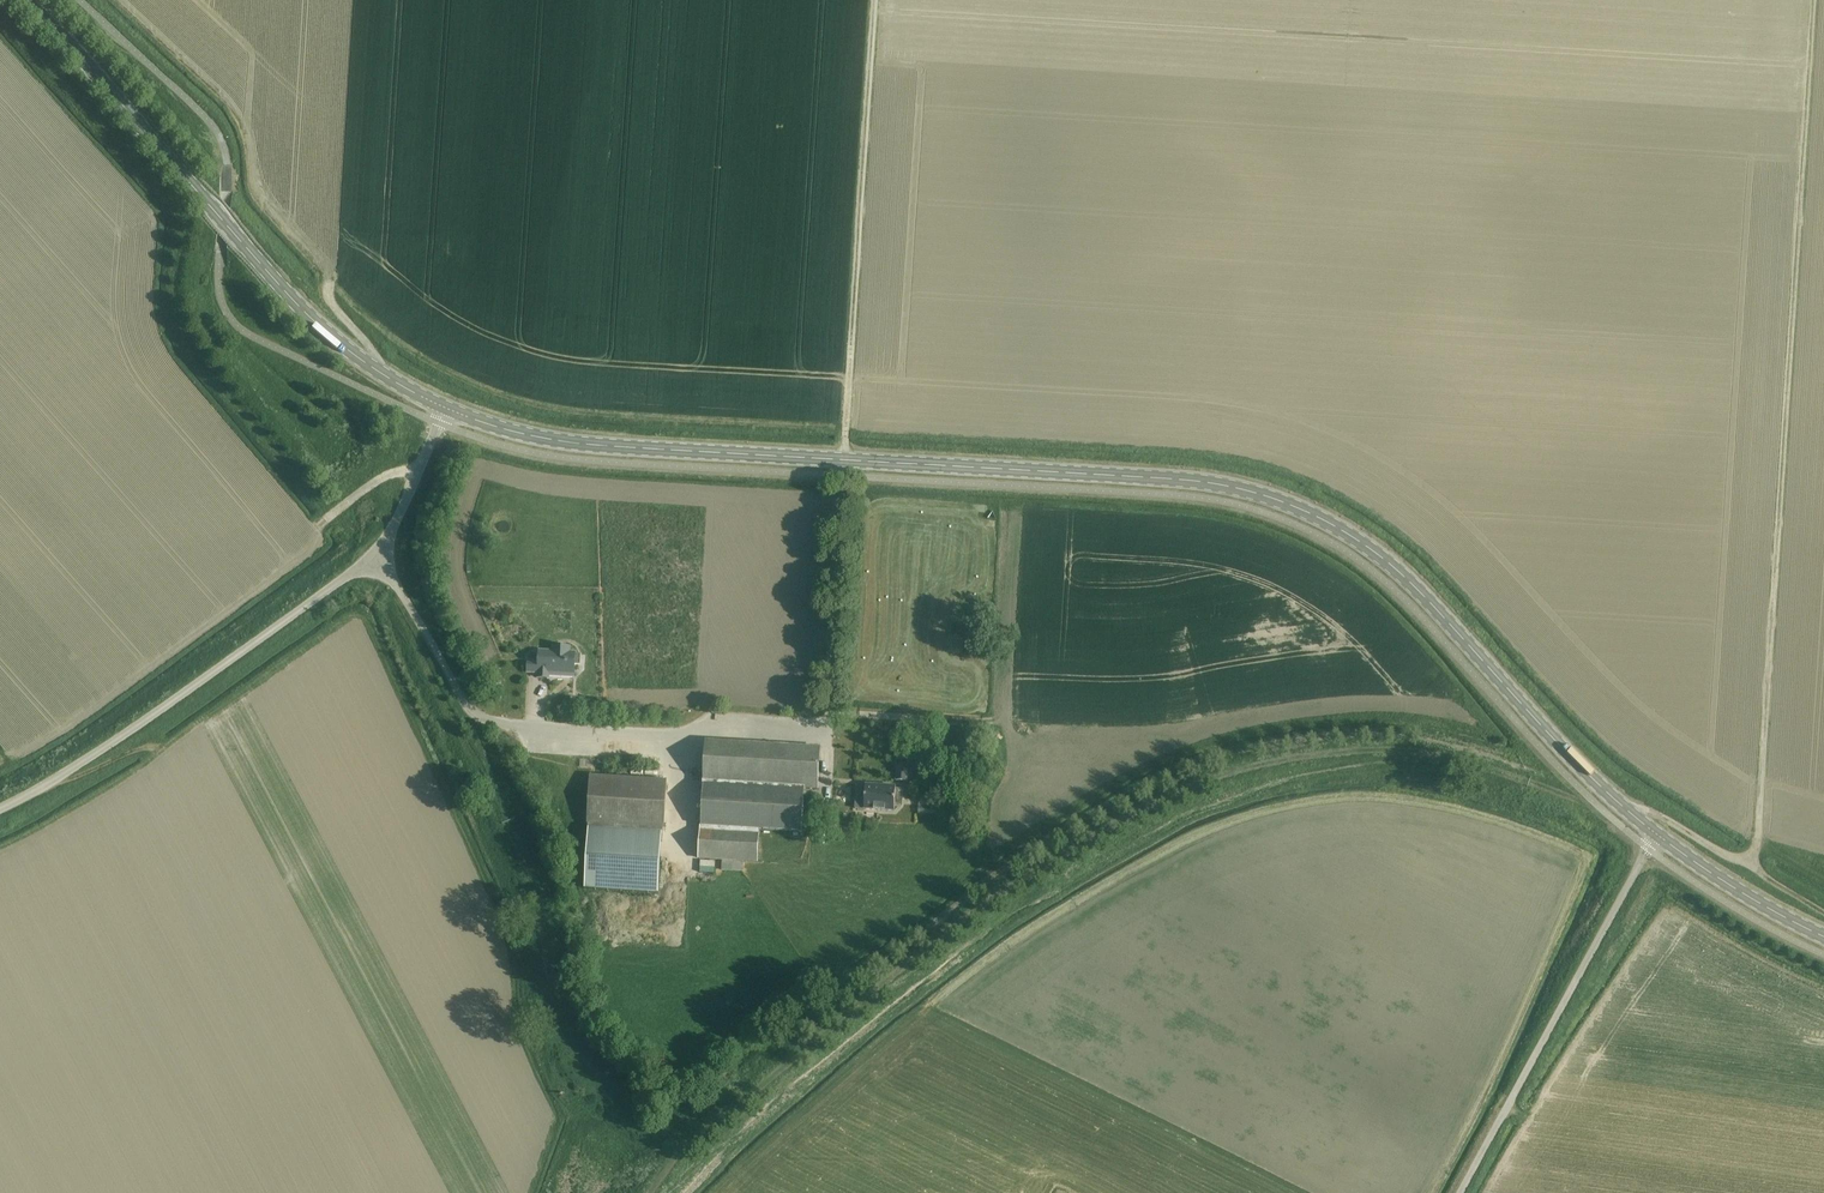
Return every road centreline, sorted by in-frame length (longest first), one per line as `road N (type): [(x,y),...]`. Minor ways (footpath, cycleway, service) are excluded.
road 1 (secondary): [(1659,836),(1591,780),(1405,579),(1302,511),(1208,484),(602,446),(524,434),(446,408)]
road 2 (track): [(1815,0),(1757,850),(1747,862),(1733,859),(1627,810)]
road 3 (secondary): [(446,408),(326,333),(23,0)]
road 4 (track): [(844,460),(876,0)]
road 5 (unclassified): [(0,809),(132,730),(370,556)]
road 6 (unclassified): [(1461,1192),(1659,836)]
road 7 (unclassified): [(370,556),(394,582),(463,699),(493,721)]
road 8 (secondary): [(1823,936),(1716,881),(1659,836)]
road 9 (unclassified): [(370,556),(446,408)]
road 10 (track): [(311,532),(381,480),(416,476)]

